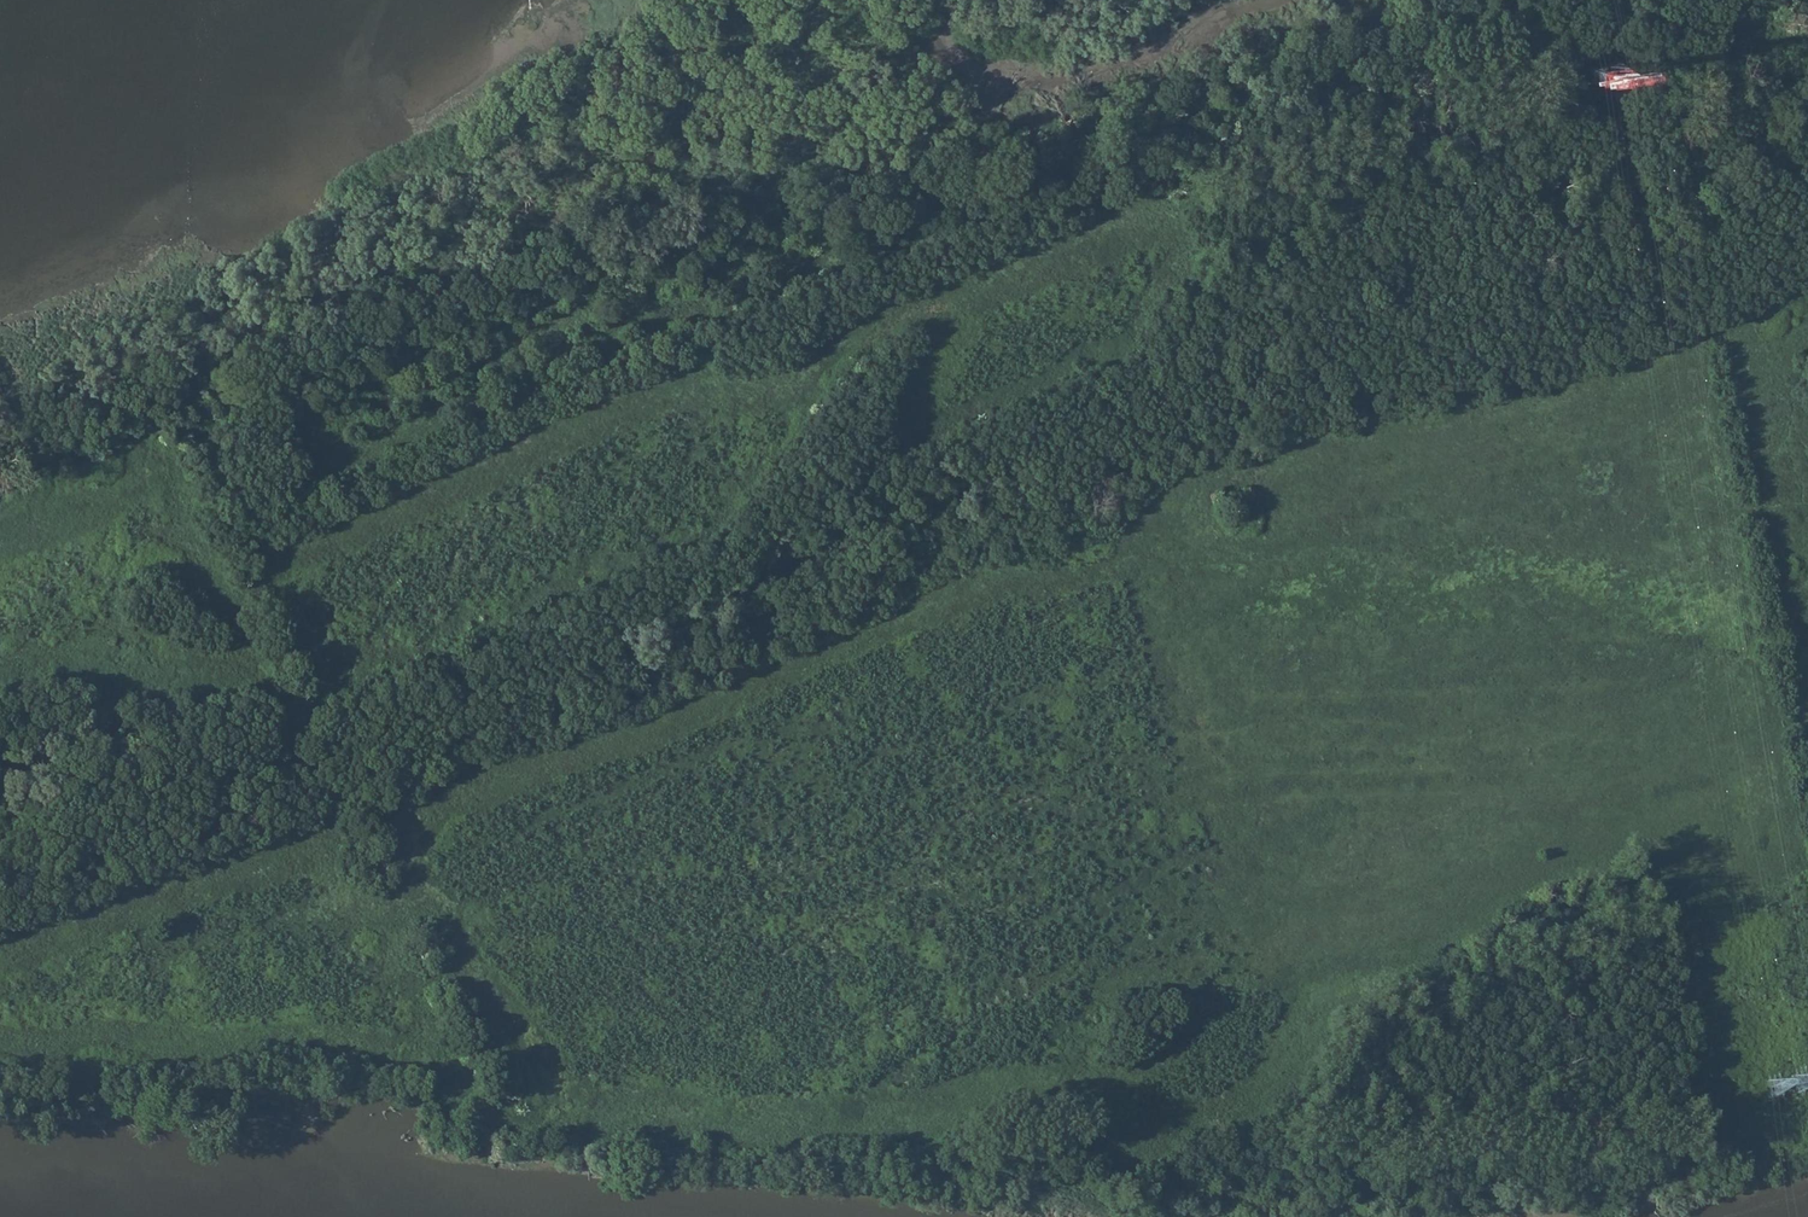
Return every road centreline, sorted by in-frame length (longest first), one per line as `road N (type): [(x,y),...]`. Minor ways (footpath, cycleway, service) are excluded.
road 1 (track): [(1807,720),(1611,780),(1241,798),(1047,842),(955,884),(681,934),(616,930),(553,940),(353,895)]
road 2 (track): [(1807,714),(1773,716),(1749,697),(1732,639),(1719,523),(1666,358)]

